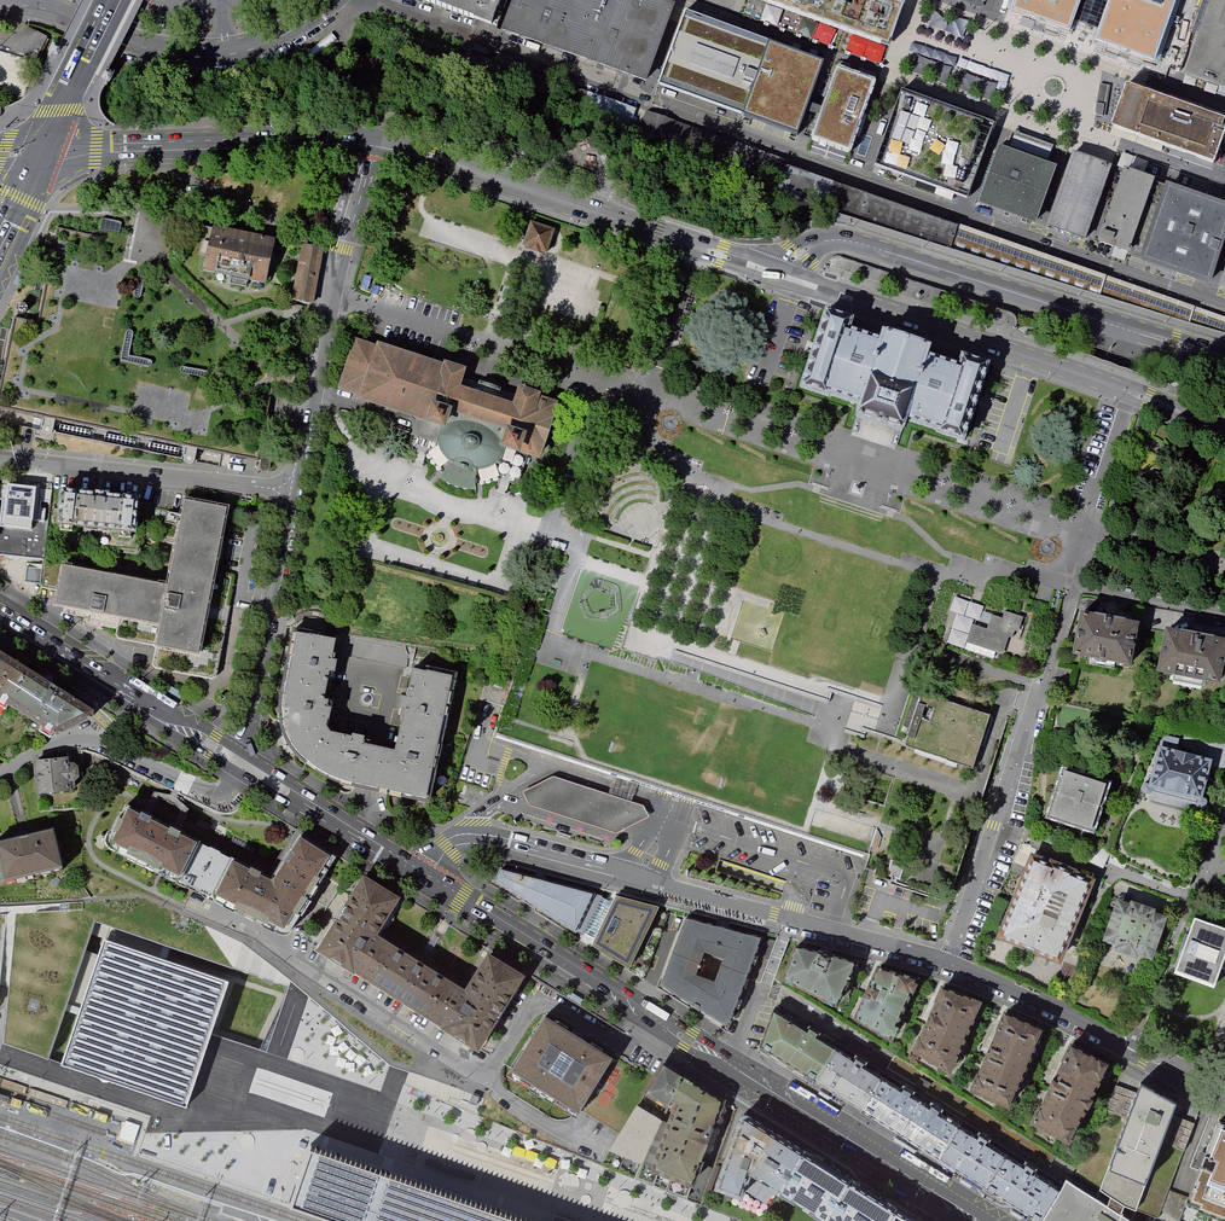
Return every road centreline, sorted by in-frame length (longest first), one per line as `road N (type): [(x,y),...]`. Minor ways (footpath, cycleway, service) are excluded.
road 1 (secondary): [(423,874),(990,1220)]
road 2 (residential): [(1224,305),(653,105)]
road 3 (residential): [(952,966),(487,841),(455,843),(423,874)]
road 4 (residential): [(1224,616),(1071,590),(952,966)]
road 5 (tertiary): [(782,276),(816,244),(855,242),(1224,356)]
road 6 (primary): [(782,276),(1131,394),(1224,435)]
road 7 (primary): [(375,145),(782,276)]
road 8 (tertiary): [(0,4),(53,8),(143,46),(208,56),(263,47),(334,0)]
road 9 (tertiary): [(375,145),(340,248),(293,492)]
road 10 (primary): [(41,154),(375,145)]
road 11 (residential): [(368,0),(653,105)]
road 12 (residential): [(0,458),(293,492)]
road 13 (secondary): [(0,612),(241,762)]
road 14 (residential): [(249,767),(215,795),(96,742),(72,740),(0,775)]
road 15 (tertiary): [(293,492),(241,762)]
road 16 (residential): [(1224,822),(1128,1056)]
road 17 (secondary): [(249,767),(423,874)]
road 18 (residential): [(1128,1056),(1073,1017),(952,966)]
road 19 (secondary): [(115,0),(41,154)]

